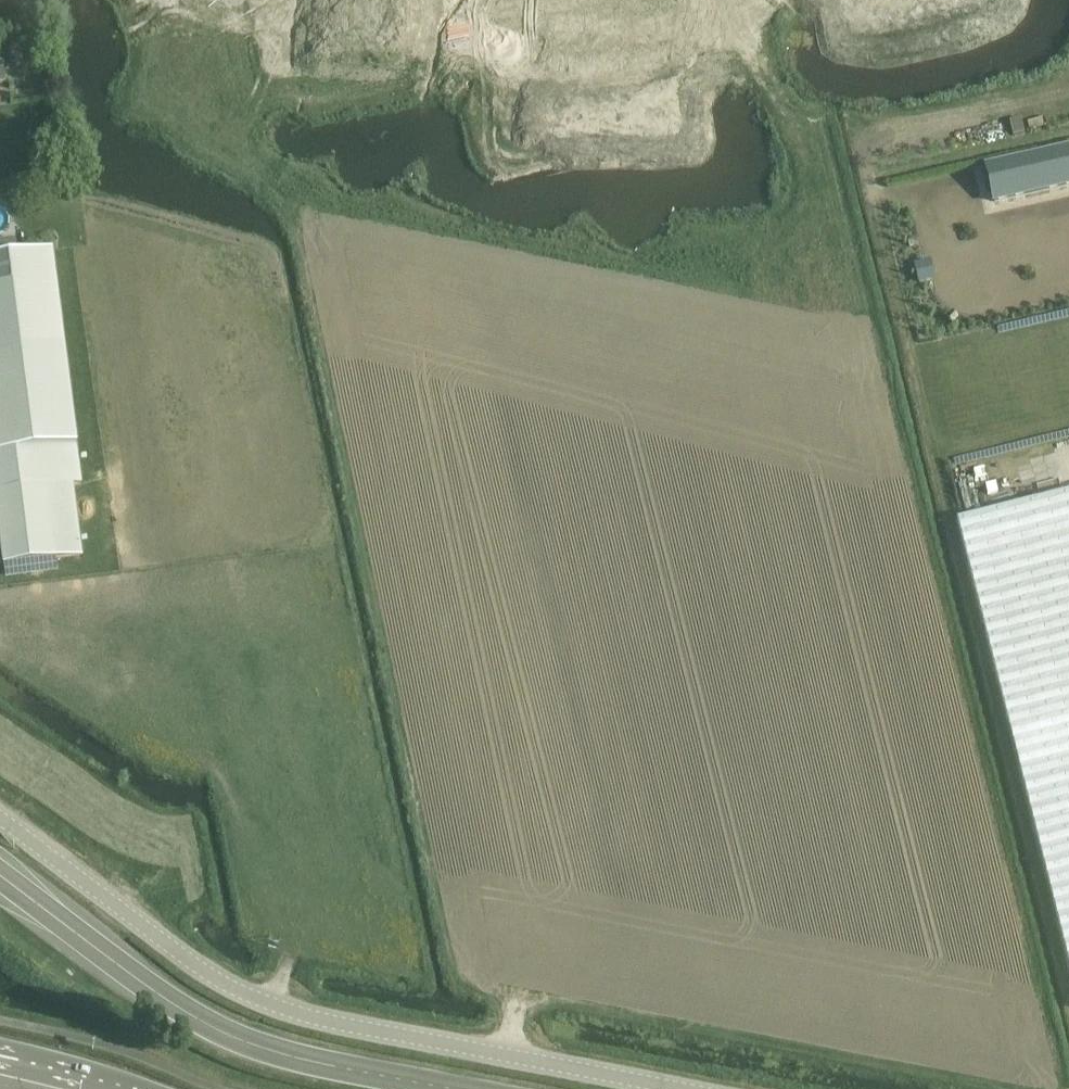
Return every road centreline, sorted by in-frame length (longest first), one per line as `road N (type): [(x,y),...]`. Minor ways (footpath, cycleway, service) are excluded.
road 1 (unclassified): [(670,1088),(334,1025),(248,1000),(0,820)]

